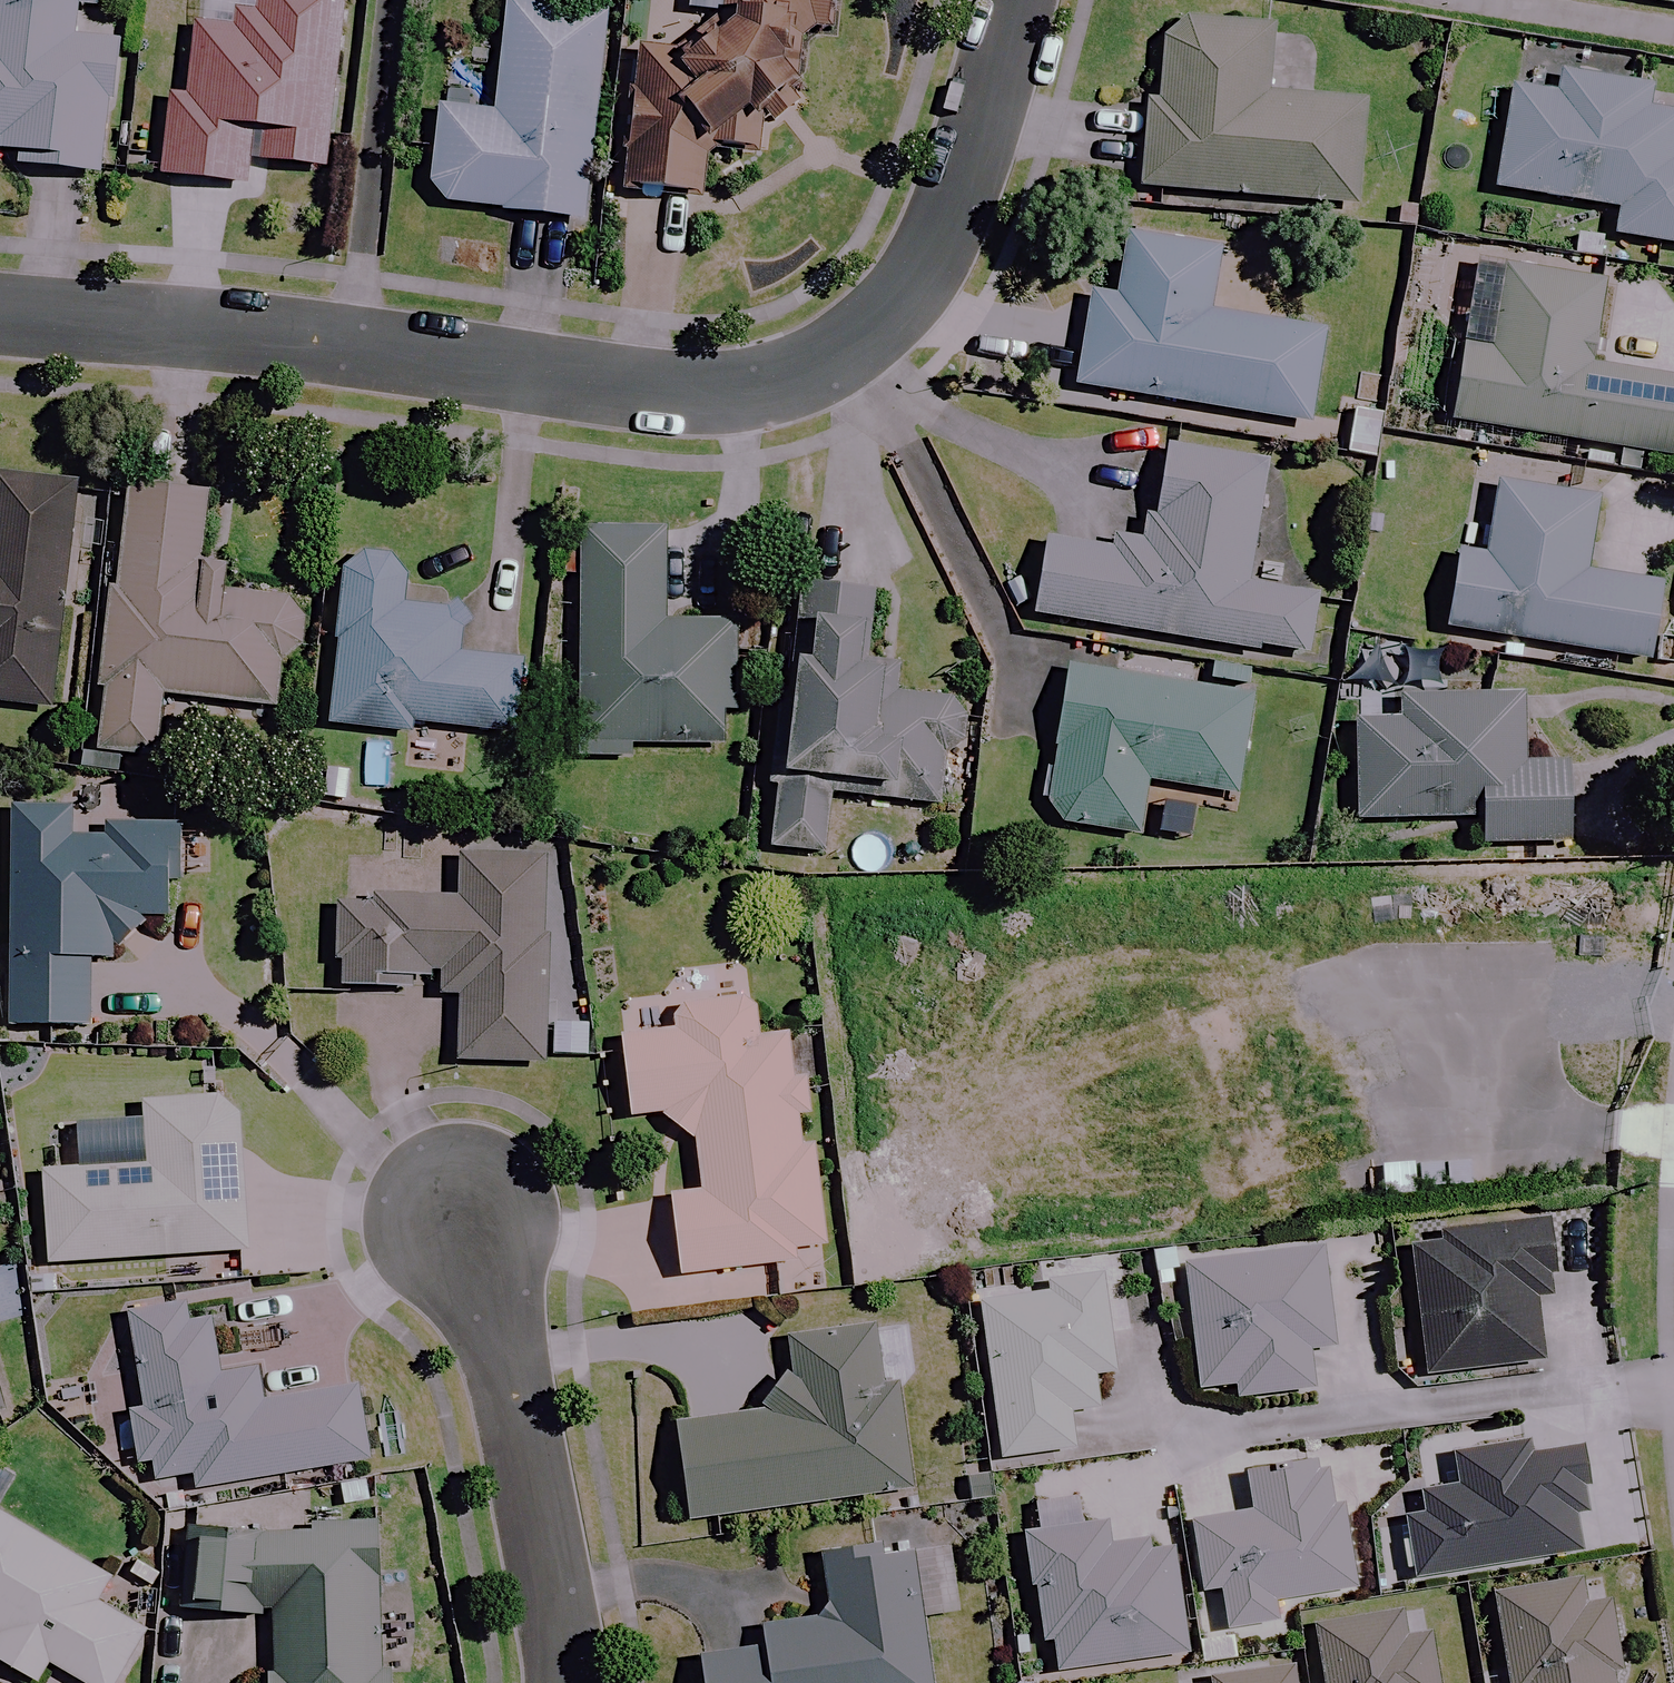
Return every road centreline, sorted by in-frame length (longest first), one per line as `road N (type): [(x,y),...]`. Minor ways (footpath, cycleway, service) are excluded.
road 1 (residential): [(1012,0),(976,158),(943,252),(881,316),(798,366),(692,396),(260,335),(0,314)]
road 2 (residential): [(471,1215),(555,1682)]

